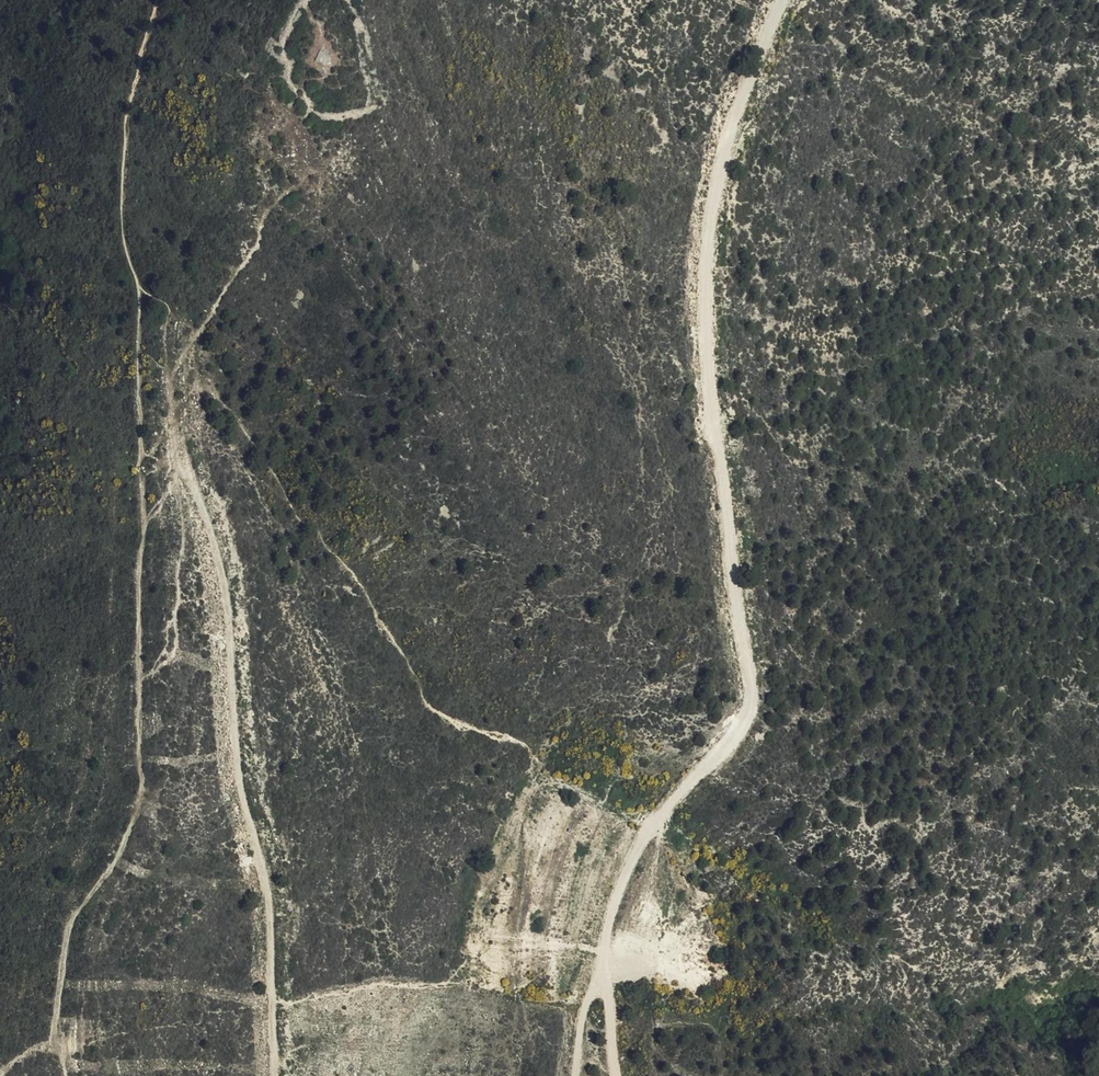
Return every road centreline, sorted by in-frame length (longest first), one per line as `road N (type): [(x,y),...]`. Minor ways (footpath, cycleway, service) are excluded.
road 1 (track): [(788,0),(766,34),(705,220),(708,319),(754,706),(738,743),(681,793),(640,847),(615,901),(600,989)]
road 2 (track): [(276,1075),(271,921),(238,755),(228,601),(207,518),(181,464)]

